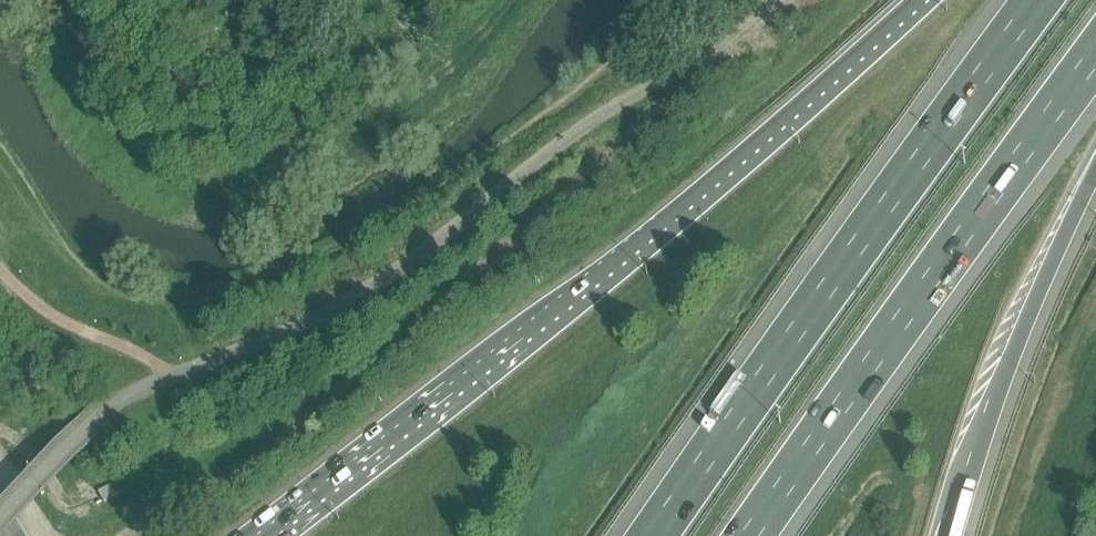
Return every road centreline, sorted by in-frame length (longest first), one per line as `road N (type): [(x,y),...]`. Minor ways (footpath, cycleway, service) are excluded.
road 1 (motorway): [(927,0),(750,166),(287,535)]
road 2 (motorway): [(1037,0),(652,535)]
road 3 (motorway): [(750,535),(1095,57)]
road 4 (motorway): [(956,535),(1006,368),(1095,169)]

